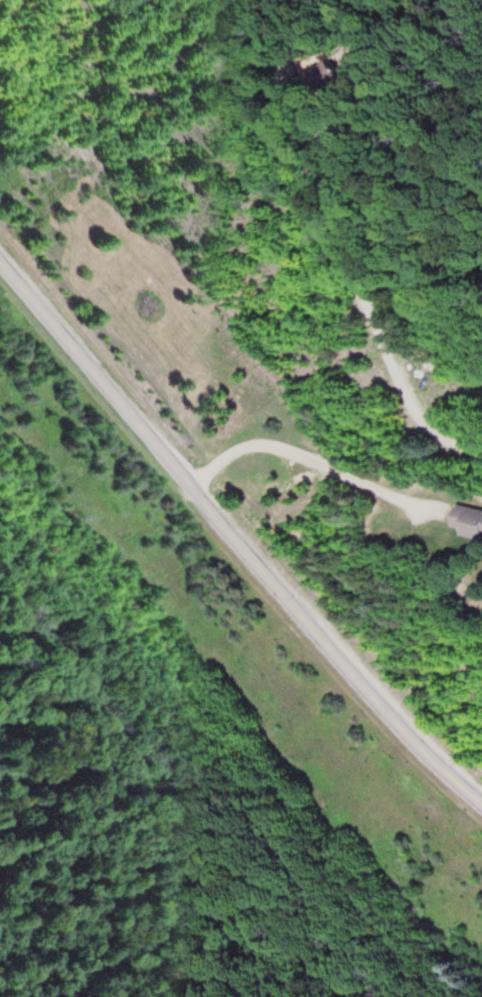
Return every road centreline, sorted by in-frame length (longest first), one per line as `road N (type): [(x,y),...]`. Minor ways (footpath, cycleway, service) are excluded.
road 1 (tertiary): [(0,259),(403,730),(481,805)]

